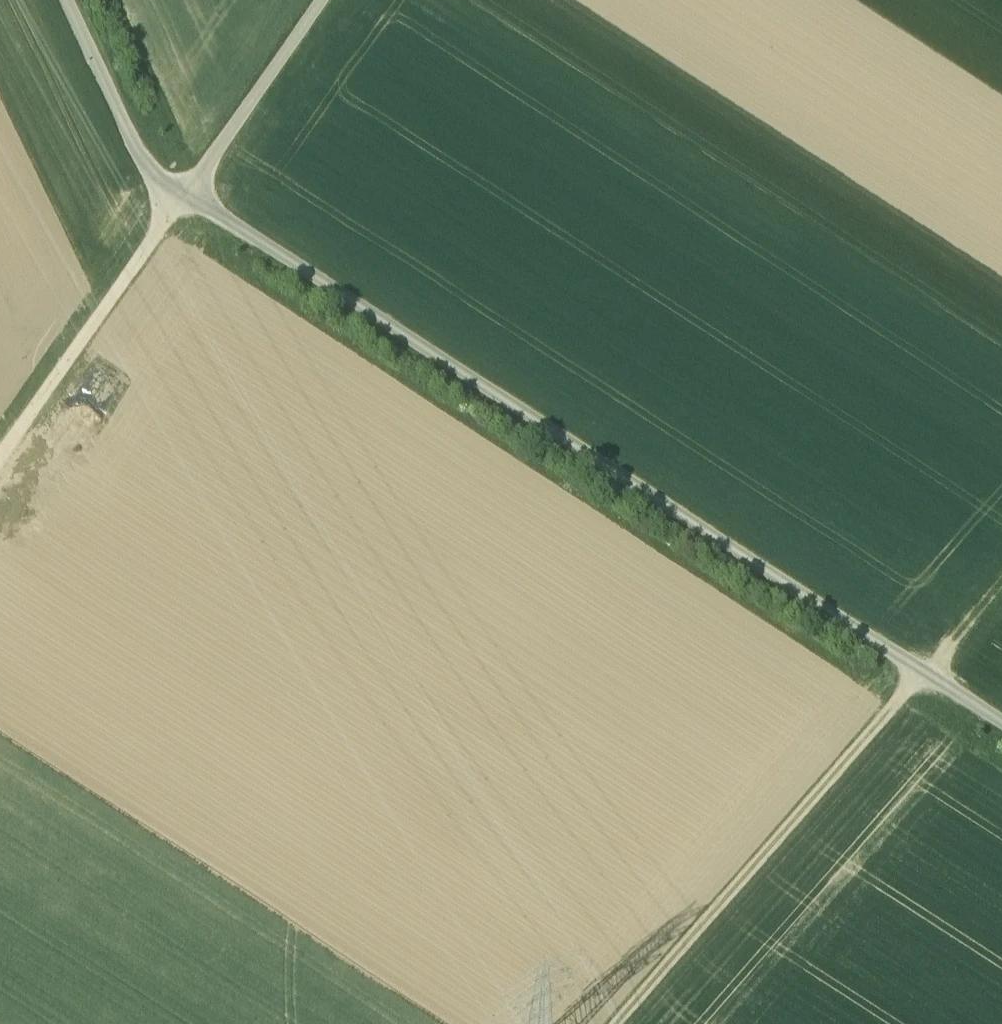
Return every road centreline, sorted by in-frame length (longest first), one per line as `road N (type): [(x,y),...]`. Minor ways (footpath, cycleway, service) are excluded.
road 1 (track): [(188,194),(1001,728)]
road 2 (track): [(638,1023),(935,684)]
road 3 (track): [(0,462),(188,194)]
road 4 (track): [(188,194),(324,0)]
road 5 (track): [(69,0),(148,170),(188,194)]

